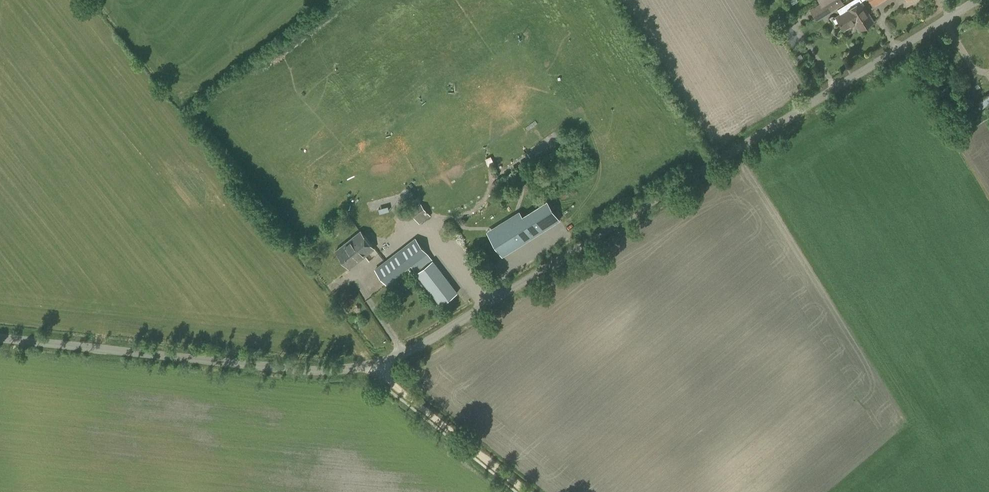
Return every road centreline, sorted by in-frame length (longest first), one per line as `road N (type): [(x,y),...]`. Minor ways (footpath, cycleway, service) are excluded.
road 1 (unclassified): [(372,365),(433,339),(978,0)]
road 2 (unclassified): [(372,365),(289,369),(0,339)]
road 3 (track): [(527,491),(372,365)]

